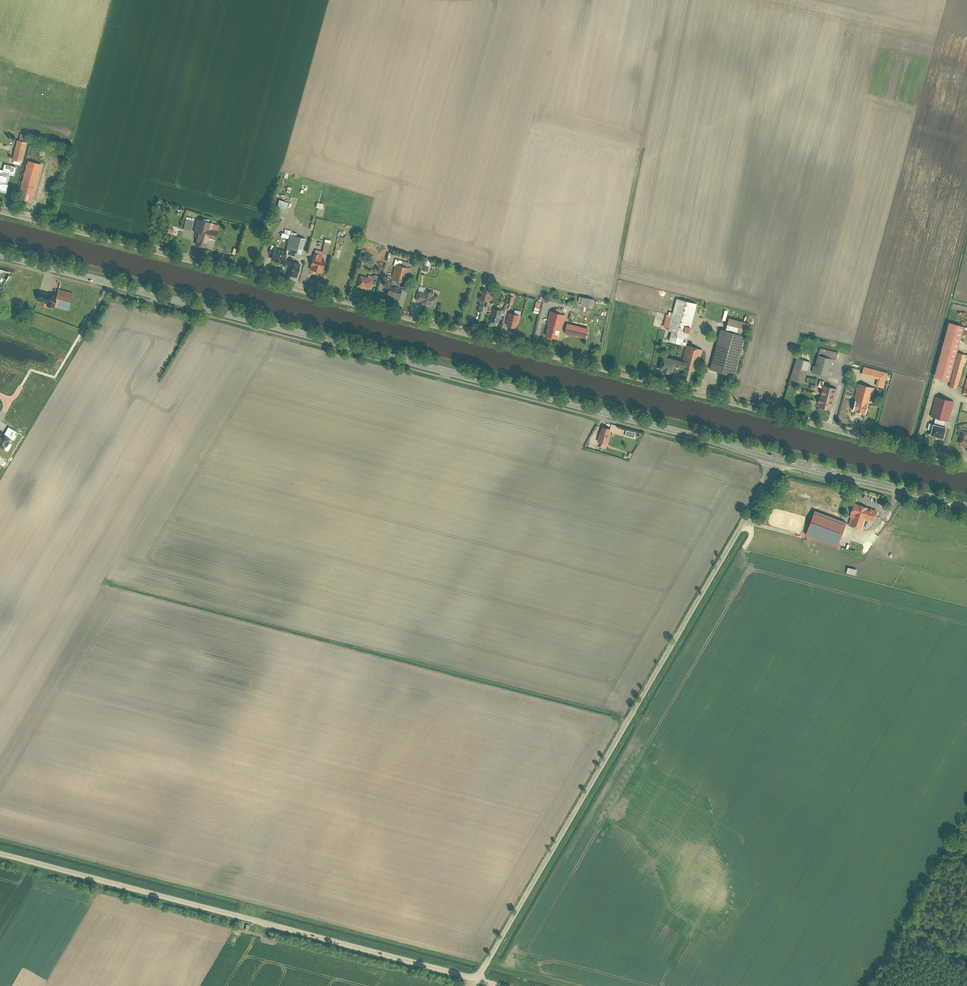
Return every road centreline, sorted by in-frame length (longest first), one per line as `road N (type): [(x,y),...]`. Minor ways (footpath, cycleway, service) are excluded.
road 1 (unclassified): [(0,211),(966,465)]
road 2 (primary): [(108,282),(779,458)]
road 3 (unclassified): [(475,975),(779,458)]
road 4 (residential): [(0,852),(475,975)]
road 5 (primary): [(779,458),(966,506)]
road 6 (residential): [(11,400),(30,370),(56,377),(108,282)]

